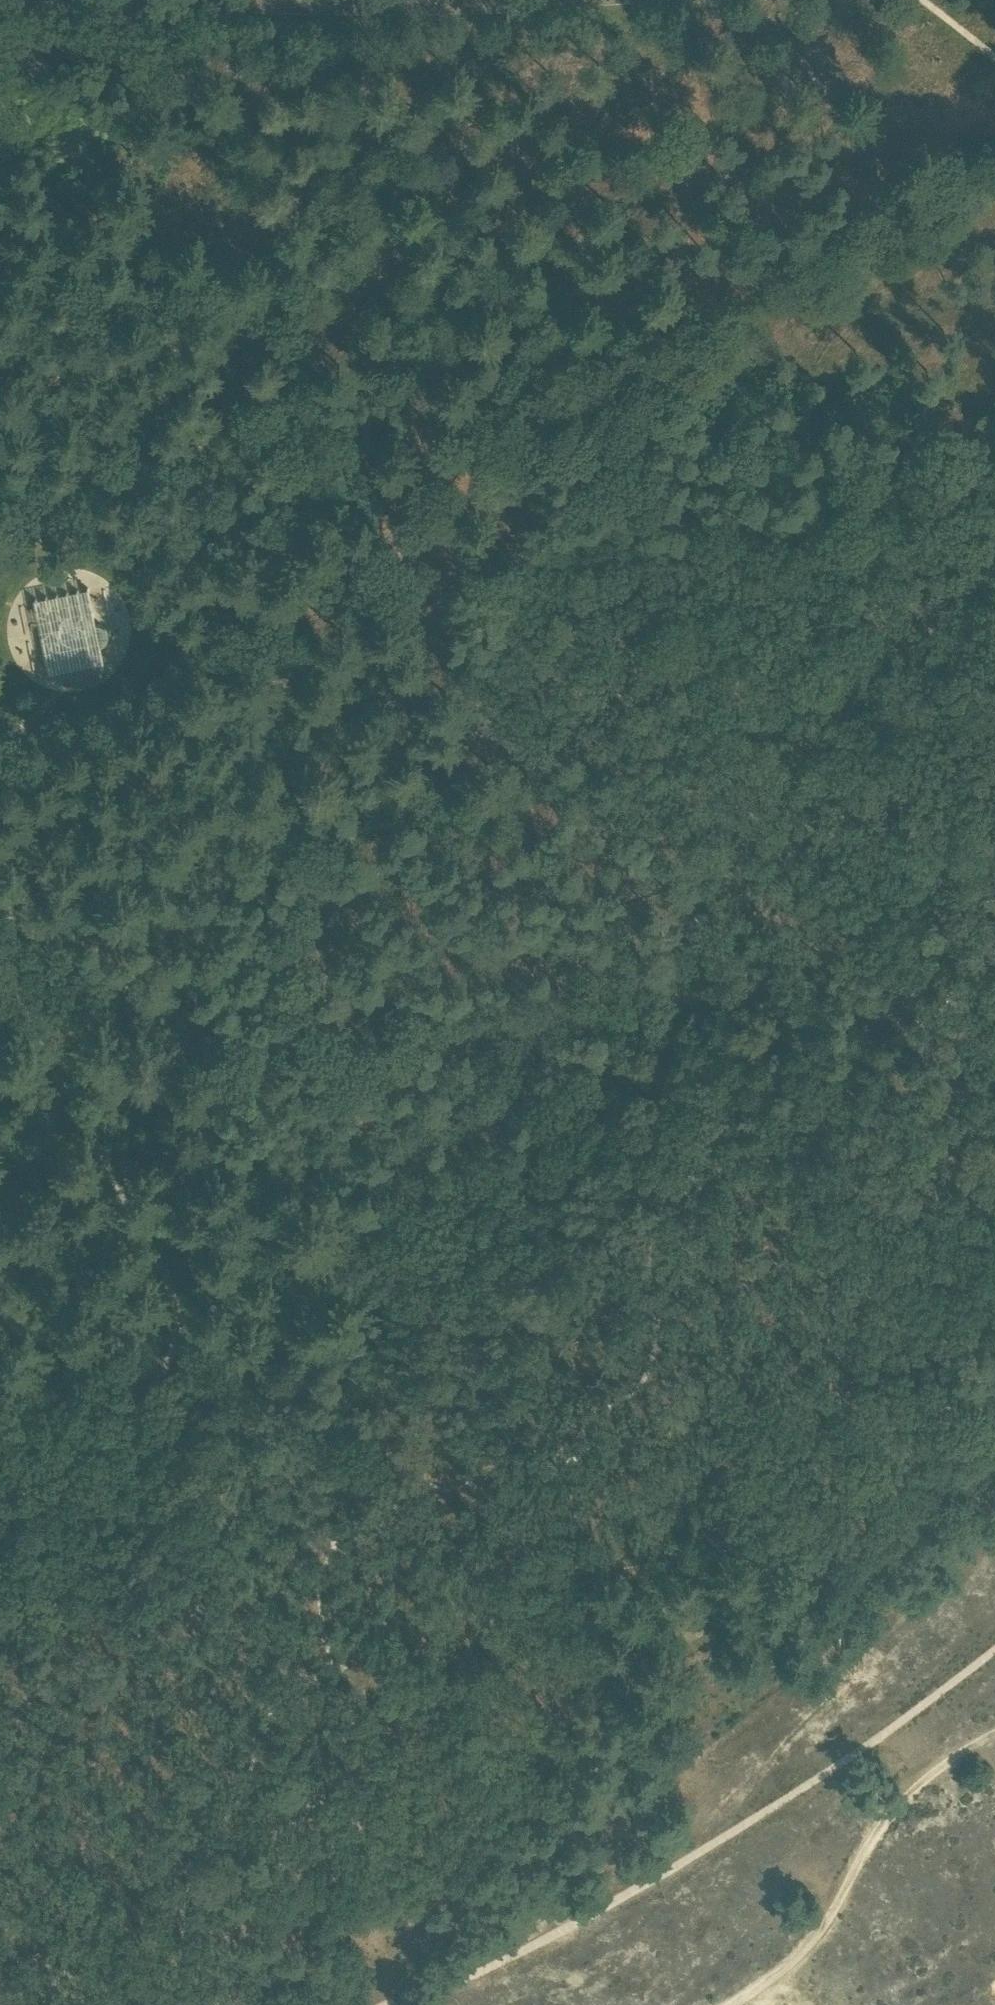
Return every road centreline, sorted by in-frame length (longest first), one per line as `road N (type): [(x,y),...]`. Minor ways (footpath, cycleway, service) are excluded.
road 1 (track): [(735,2004),(816,1933),(870,1833),(909,1787),(994,1730)]

